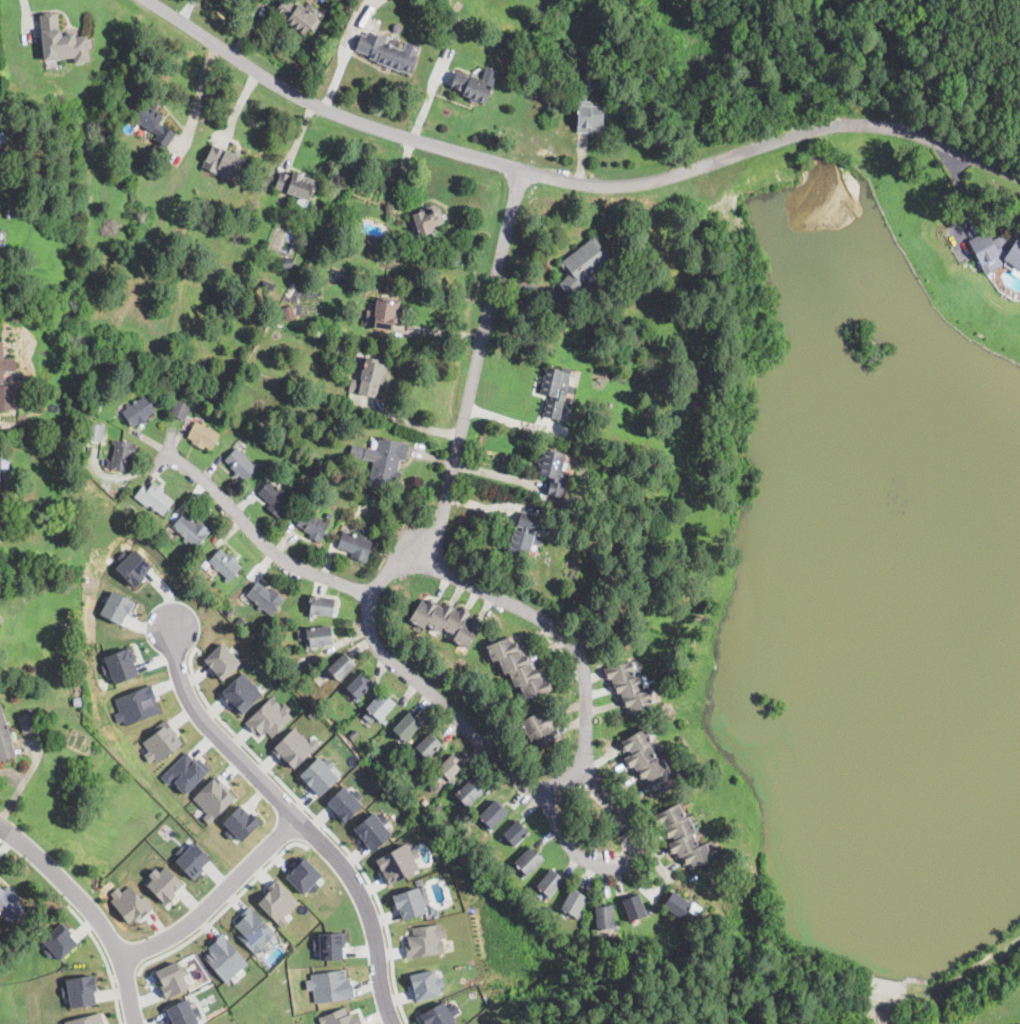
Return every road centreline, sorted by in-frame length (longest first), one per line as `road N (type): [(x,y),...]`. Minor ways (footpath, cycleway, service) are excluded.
road 1 (residential): [(148,0),(325,111),(567,183),(640,187),(852,125),(937,141),(1019,175)]
road 2 (residential): [(397,1023),(361,893),(206,724),(176,665),(172,624)]
road 3 (residential): [(523,170),(446,516),(419,550)]
road 4 (residential): [(543,794),(587,768),(588,696),(574,645),(419,550)]
road 5 (residential): [(419,550),(374,600),(371,635),(508,774),(543,794)]
road 6 (residential): [(374,600),(270,552),(227,501),(166,451)]
road 7 (residential): [(0,825),(90,913),(124,963),(137,1023)]
road 8 (residential): [(543,794),(580,853),(619,871),(638,858),(640,838),(587,768)]
road 9 (residential): [(124,963),(204,911),(298,827)]

